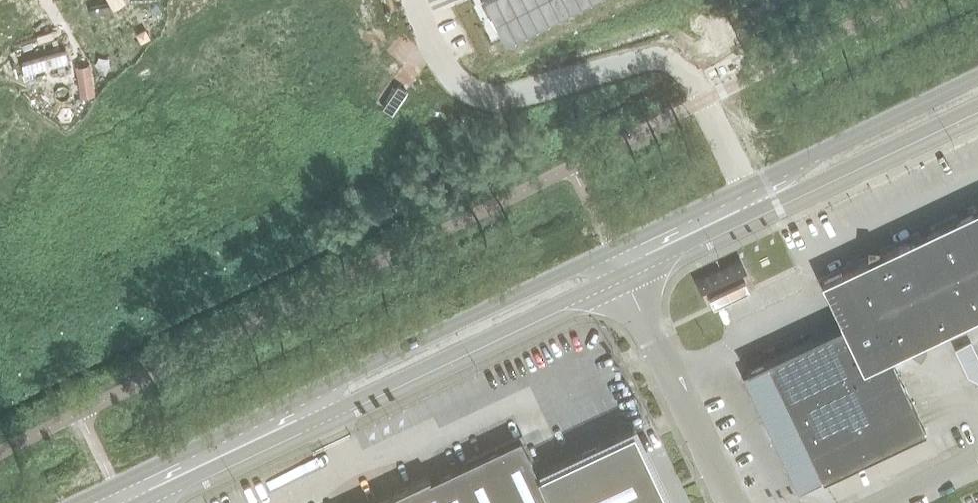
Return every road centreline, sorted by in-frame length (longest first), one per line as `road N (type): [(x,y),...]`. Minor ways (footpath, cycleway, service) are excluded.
road 1 (tertiary): [(611,251),(114,486)]
road 2 (tertiary): [(155,502),(624,279)]
road 3 (tertiary): [(977,78),(611,251)]
road 4 (tertiary): [(624,279),(977,113)]
road 5 (unclassified): [(731,502),(624,279)]

